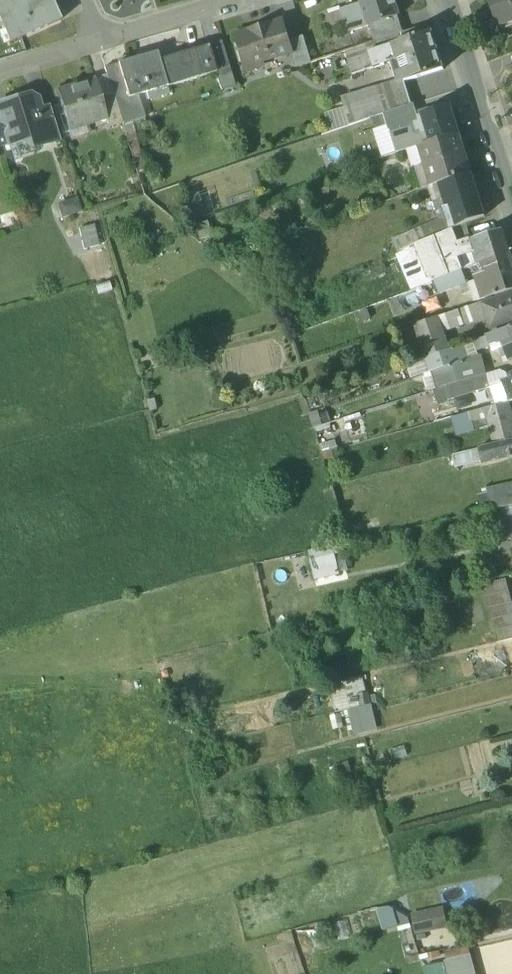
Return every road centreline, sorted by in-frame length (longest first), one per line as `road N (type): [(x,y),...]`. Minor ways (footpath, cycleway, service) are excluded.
road 1 (tertiary): [(511,194),(442,0)]
road 2 (residential): [(104,39),(234,0)]

